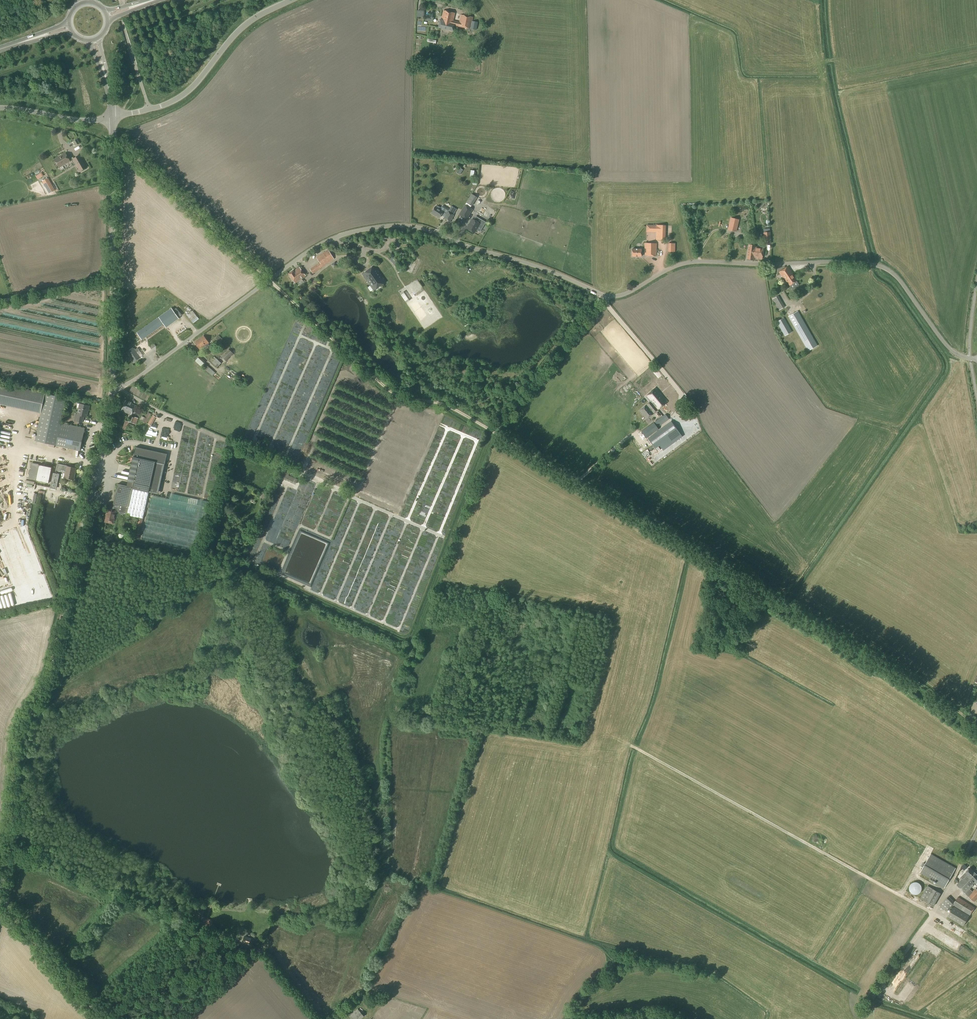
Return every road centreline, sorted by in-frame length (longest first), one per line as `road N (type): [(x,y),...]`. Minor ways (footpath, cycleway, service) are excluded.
road 1 (track): [(113,134),(395,395),(444,404),(870,651),(976,725)]
road 2 (unclassified): [(113,388),(133,383),(313,249),(394,225),(611,298),(690,262),(874,265),(895,276),(946,346),(971,360)]
road 3 (unclassified): [(0,892),(12,856),(23,726),(52,670),(113,388)]
road 4 (unclassified): [(113,388),(113,117)]
road 5 (unclassified): [(113,117),(176,99),(245,26),(293,0)]
road 6 (unclassified): [(103,1018),(0,897)]

